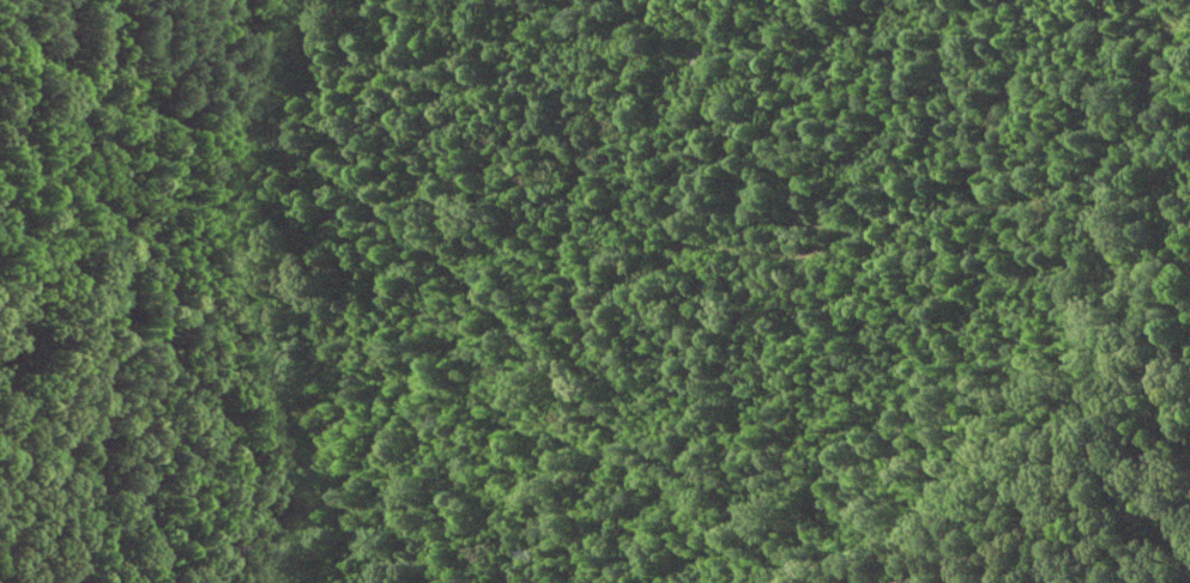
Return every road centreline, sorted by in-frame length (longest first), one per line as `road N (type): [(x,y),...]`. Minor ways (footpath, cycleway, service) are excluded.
road 1 (residential): [(1189,492),(1171,479),(1061,479),(882,559),(748,528),(465,300),(325,140),(122,54),(85,73)]
road 2 (residential): [(525,0),(629,41),(817,89),(899,89),(1189,39)]
road 3 (residential): [(85,73),(10,582)]

